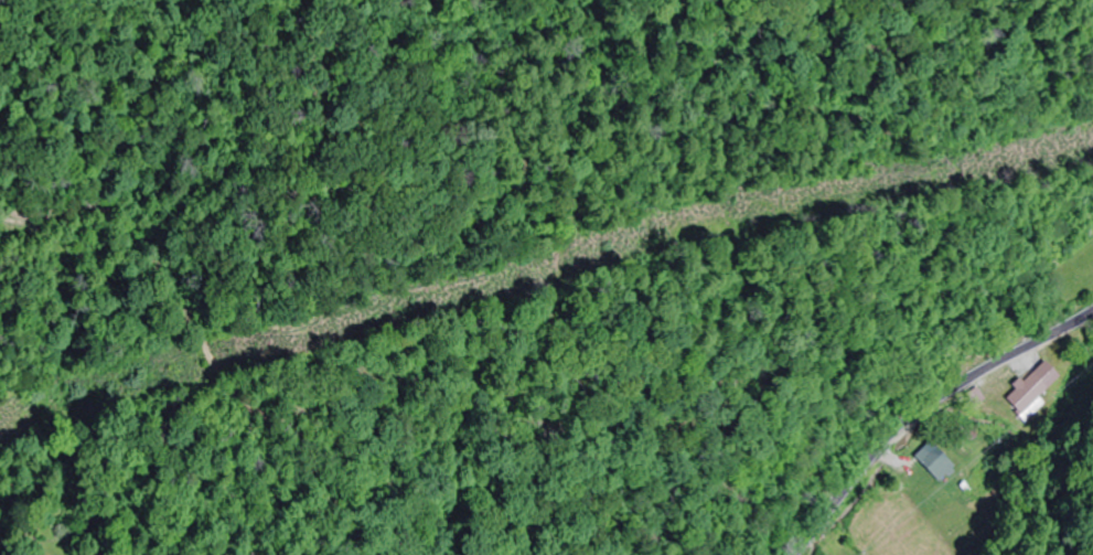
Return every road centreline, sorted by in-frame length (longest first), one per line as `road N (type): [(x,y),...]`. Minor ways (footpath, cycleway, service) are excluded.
road 1 (secondary): [(796,554),(909,418),(1092,310)]

